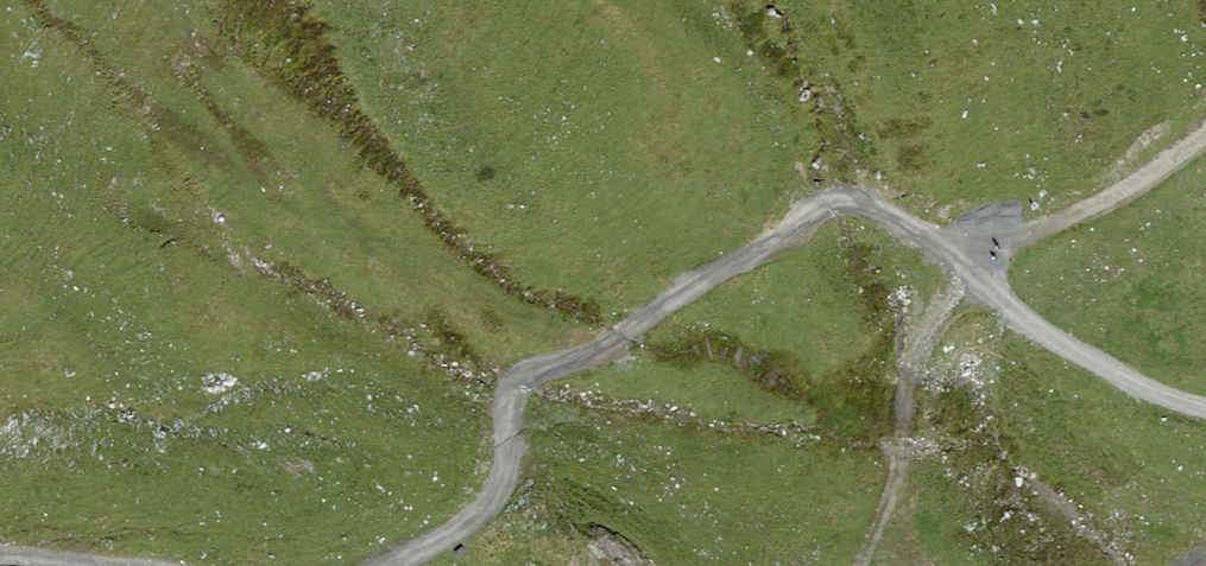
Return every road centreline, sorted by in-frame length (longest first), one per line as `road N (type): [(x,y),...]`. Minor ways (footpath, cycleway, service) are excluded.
road 1 (track): [(388,565),(474,518),(494,497),(517,379),(606,344),(817,208),(843,200),(871,204),(978,273)]
road 2 (track): [(863,565),(892,476),(913,369),(941,308),(978,273)]
road 3 (track): [(978,273),(1024,233),(1148,181),(1205,134)]
road 4 (track): [(978,273),(1037,327),(1129,381),(1205,408)]
road 5 (track): [(0,555),(119,565)]

